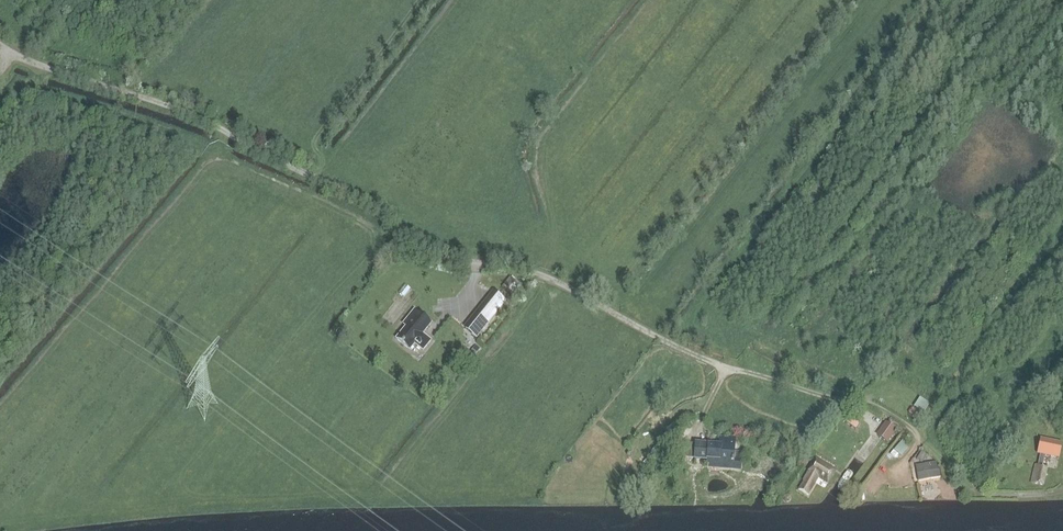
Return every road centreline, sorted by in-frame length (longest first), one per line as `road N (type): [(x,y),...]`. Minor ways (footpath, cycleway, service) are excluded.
road 1 (unclassified): [(1039,487),(985,490),(967,483),(912,422),(881,408),(702,356),(539,272),(444,256),(240,136),(13,55)]

